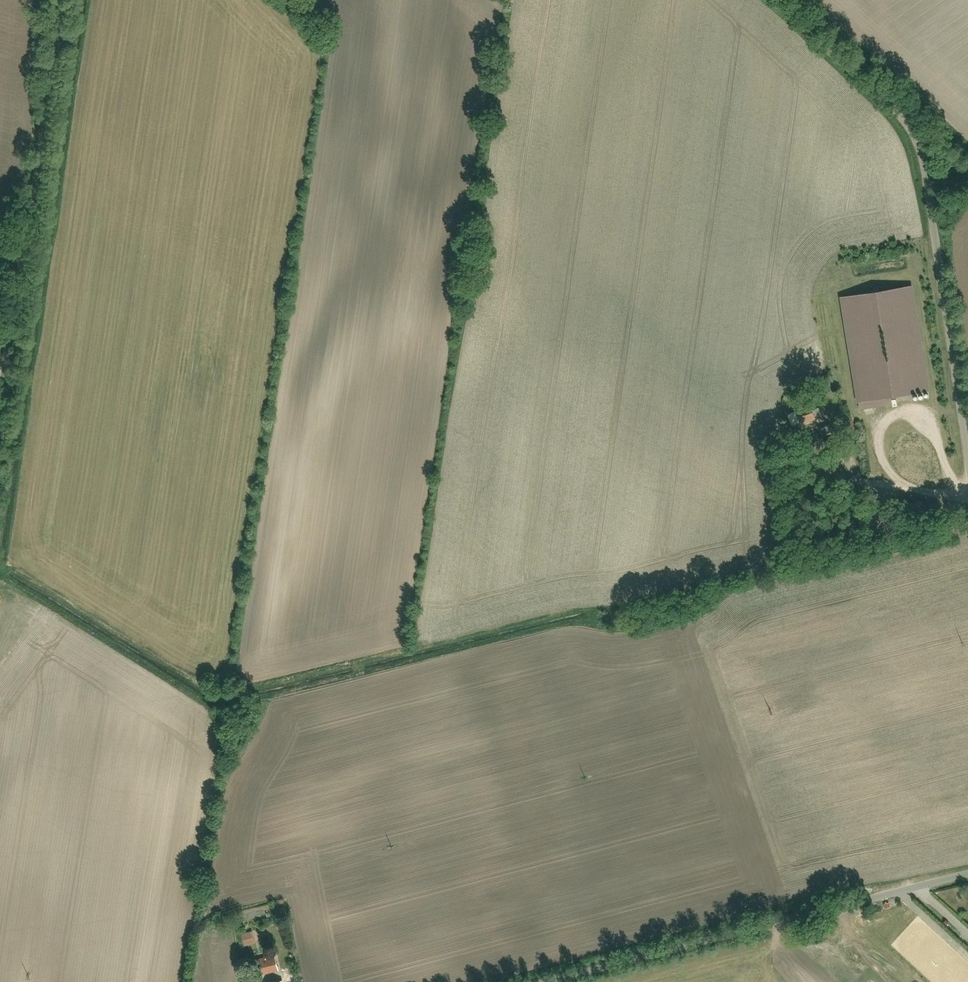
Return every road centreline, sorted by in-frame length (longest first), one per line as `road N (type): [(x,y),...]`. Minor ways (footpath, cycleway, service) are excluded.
road 1 (unclassified): [(773,0),(898,109),(912,133),(967,483)]
road 2 (track): [(0,442),(54,0)]
road 3 (unclassified): [(967,875),(556,981)]

